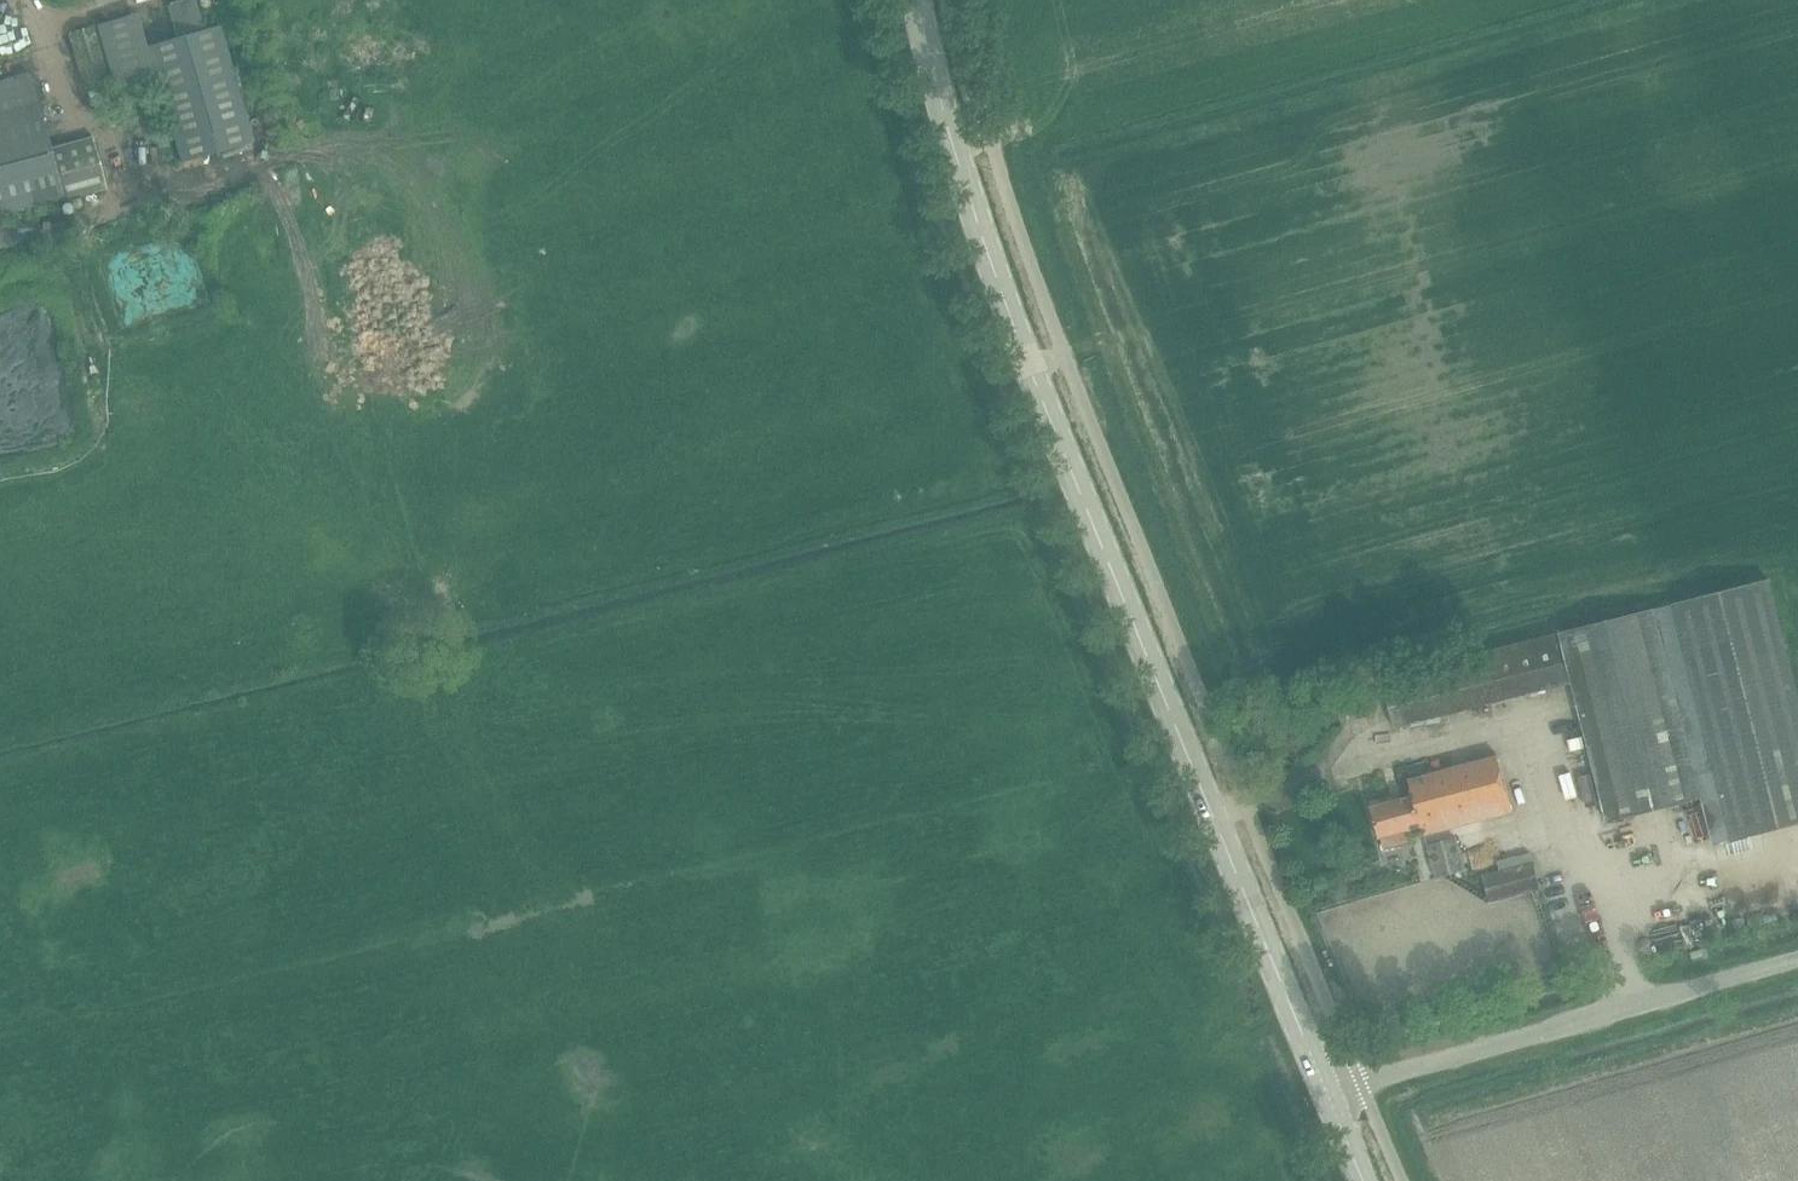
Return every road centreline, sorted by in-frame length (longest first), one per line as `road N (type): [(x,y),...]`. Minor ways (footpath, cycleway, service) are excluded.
road 1 (secondary): [(1326,1092),(961,193),(907,0)]
road 2 (unclassified): [(1326,1092),(1797,959)]

